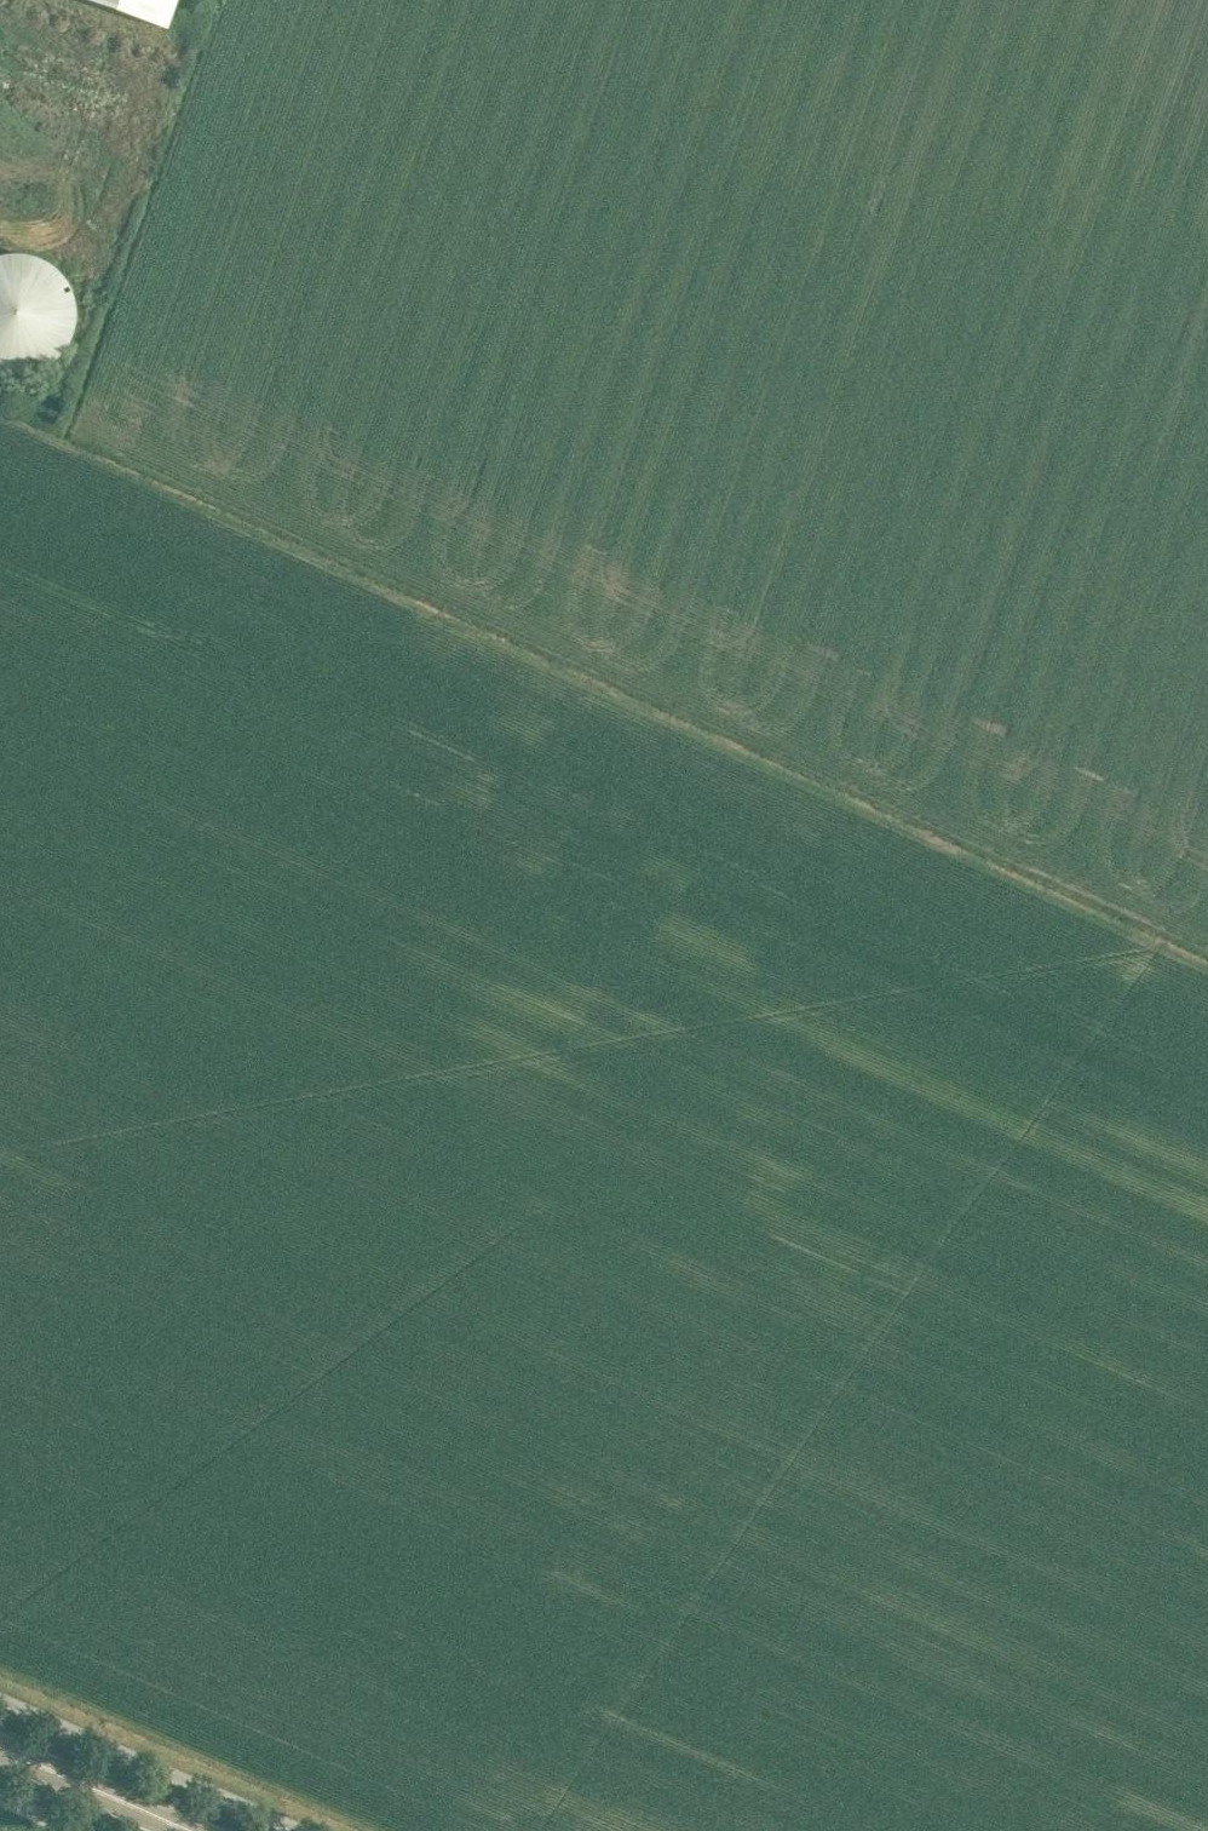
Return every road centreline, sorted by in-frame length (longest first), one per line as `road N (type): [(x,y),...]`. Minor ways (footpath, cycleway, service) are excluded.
road 1 (unclassified): [(306,1830),(0,1698)]
road 2 (primary): [(176,1830),(0,1753)]

